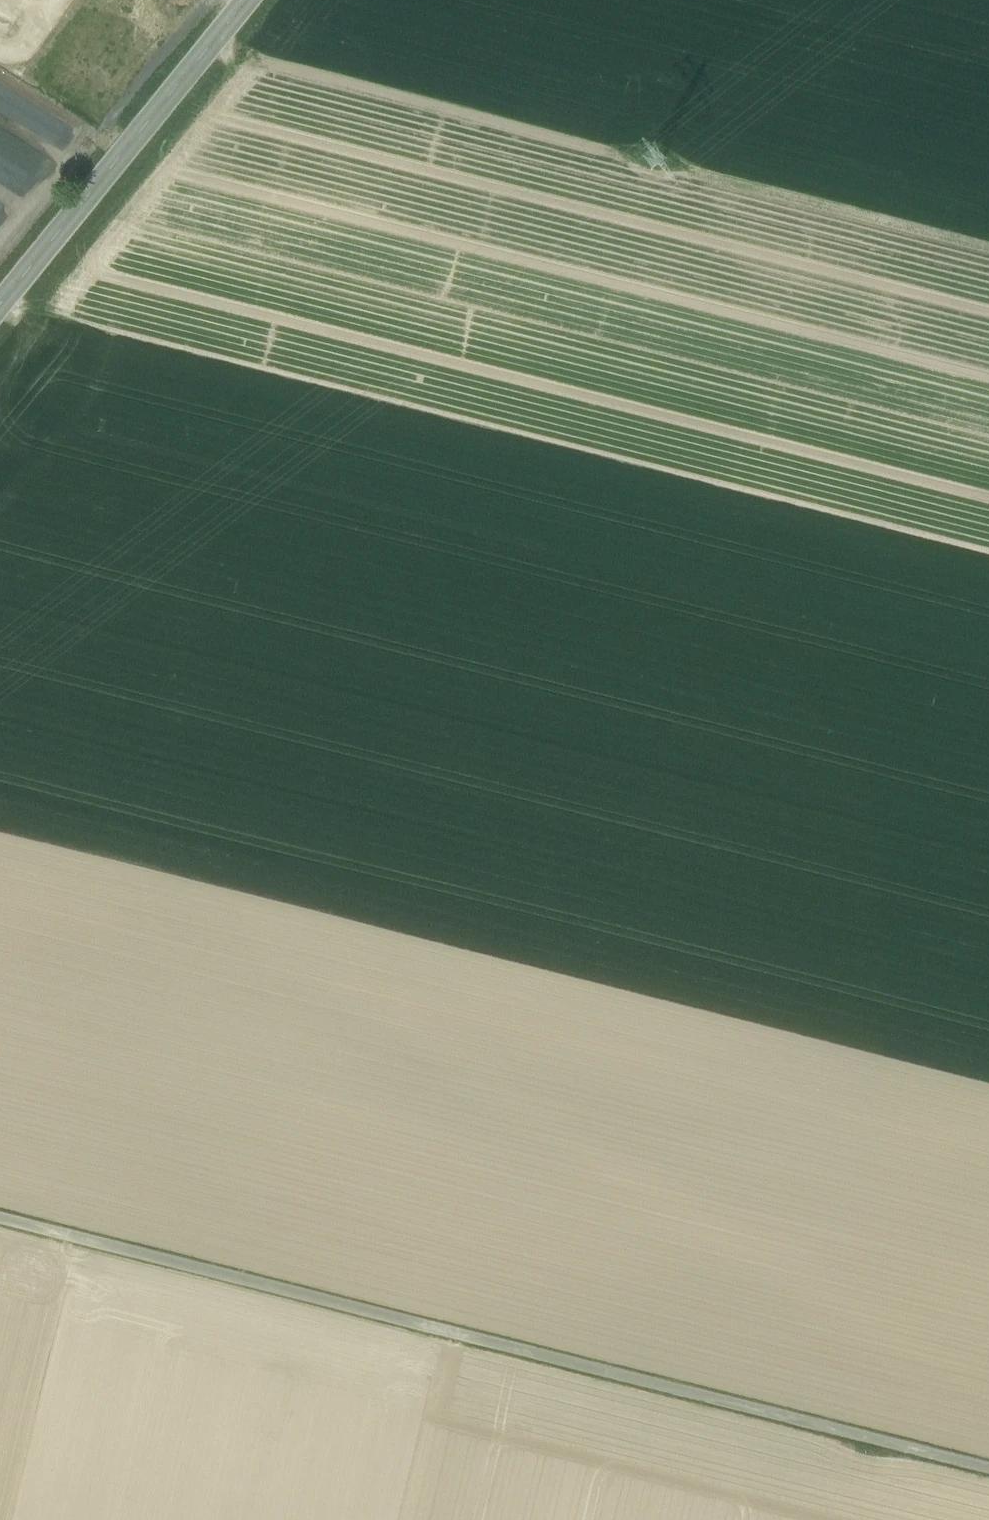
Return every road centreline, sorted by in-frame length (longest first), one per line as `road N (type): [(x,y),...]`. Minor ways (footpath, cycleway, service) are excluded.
road 1 (unclassified): [(988,1465),(0,1213)]
road 2 (tertiary): [(0,306),(247,0)]

